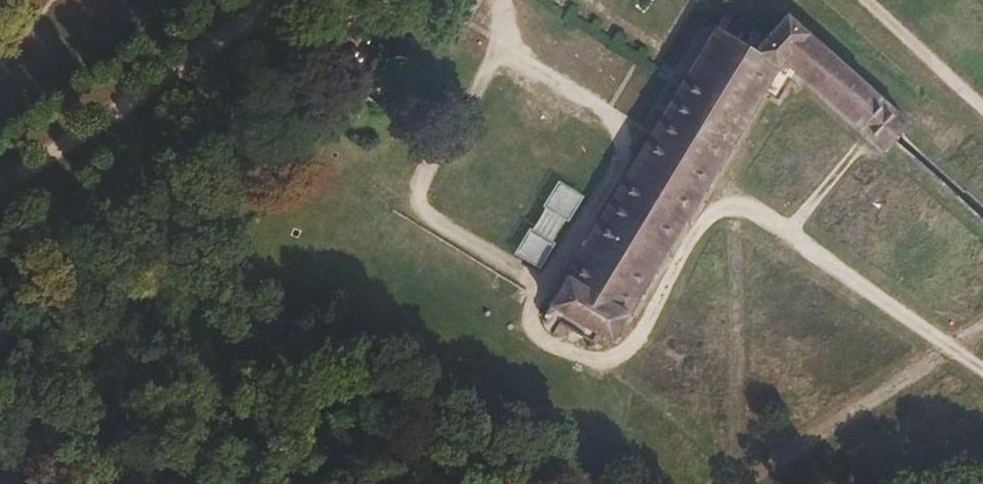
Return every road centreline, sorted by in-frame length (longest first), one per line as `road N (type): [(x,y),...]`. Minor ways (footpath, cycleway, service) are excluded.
road 1 (track): [(262,0),(263,7),(0,188)]
road 2 (track): [(982,110),(866,0)]

